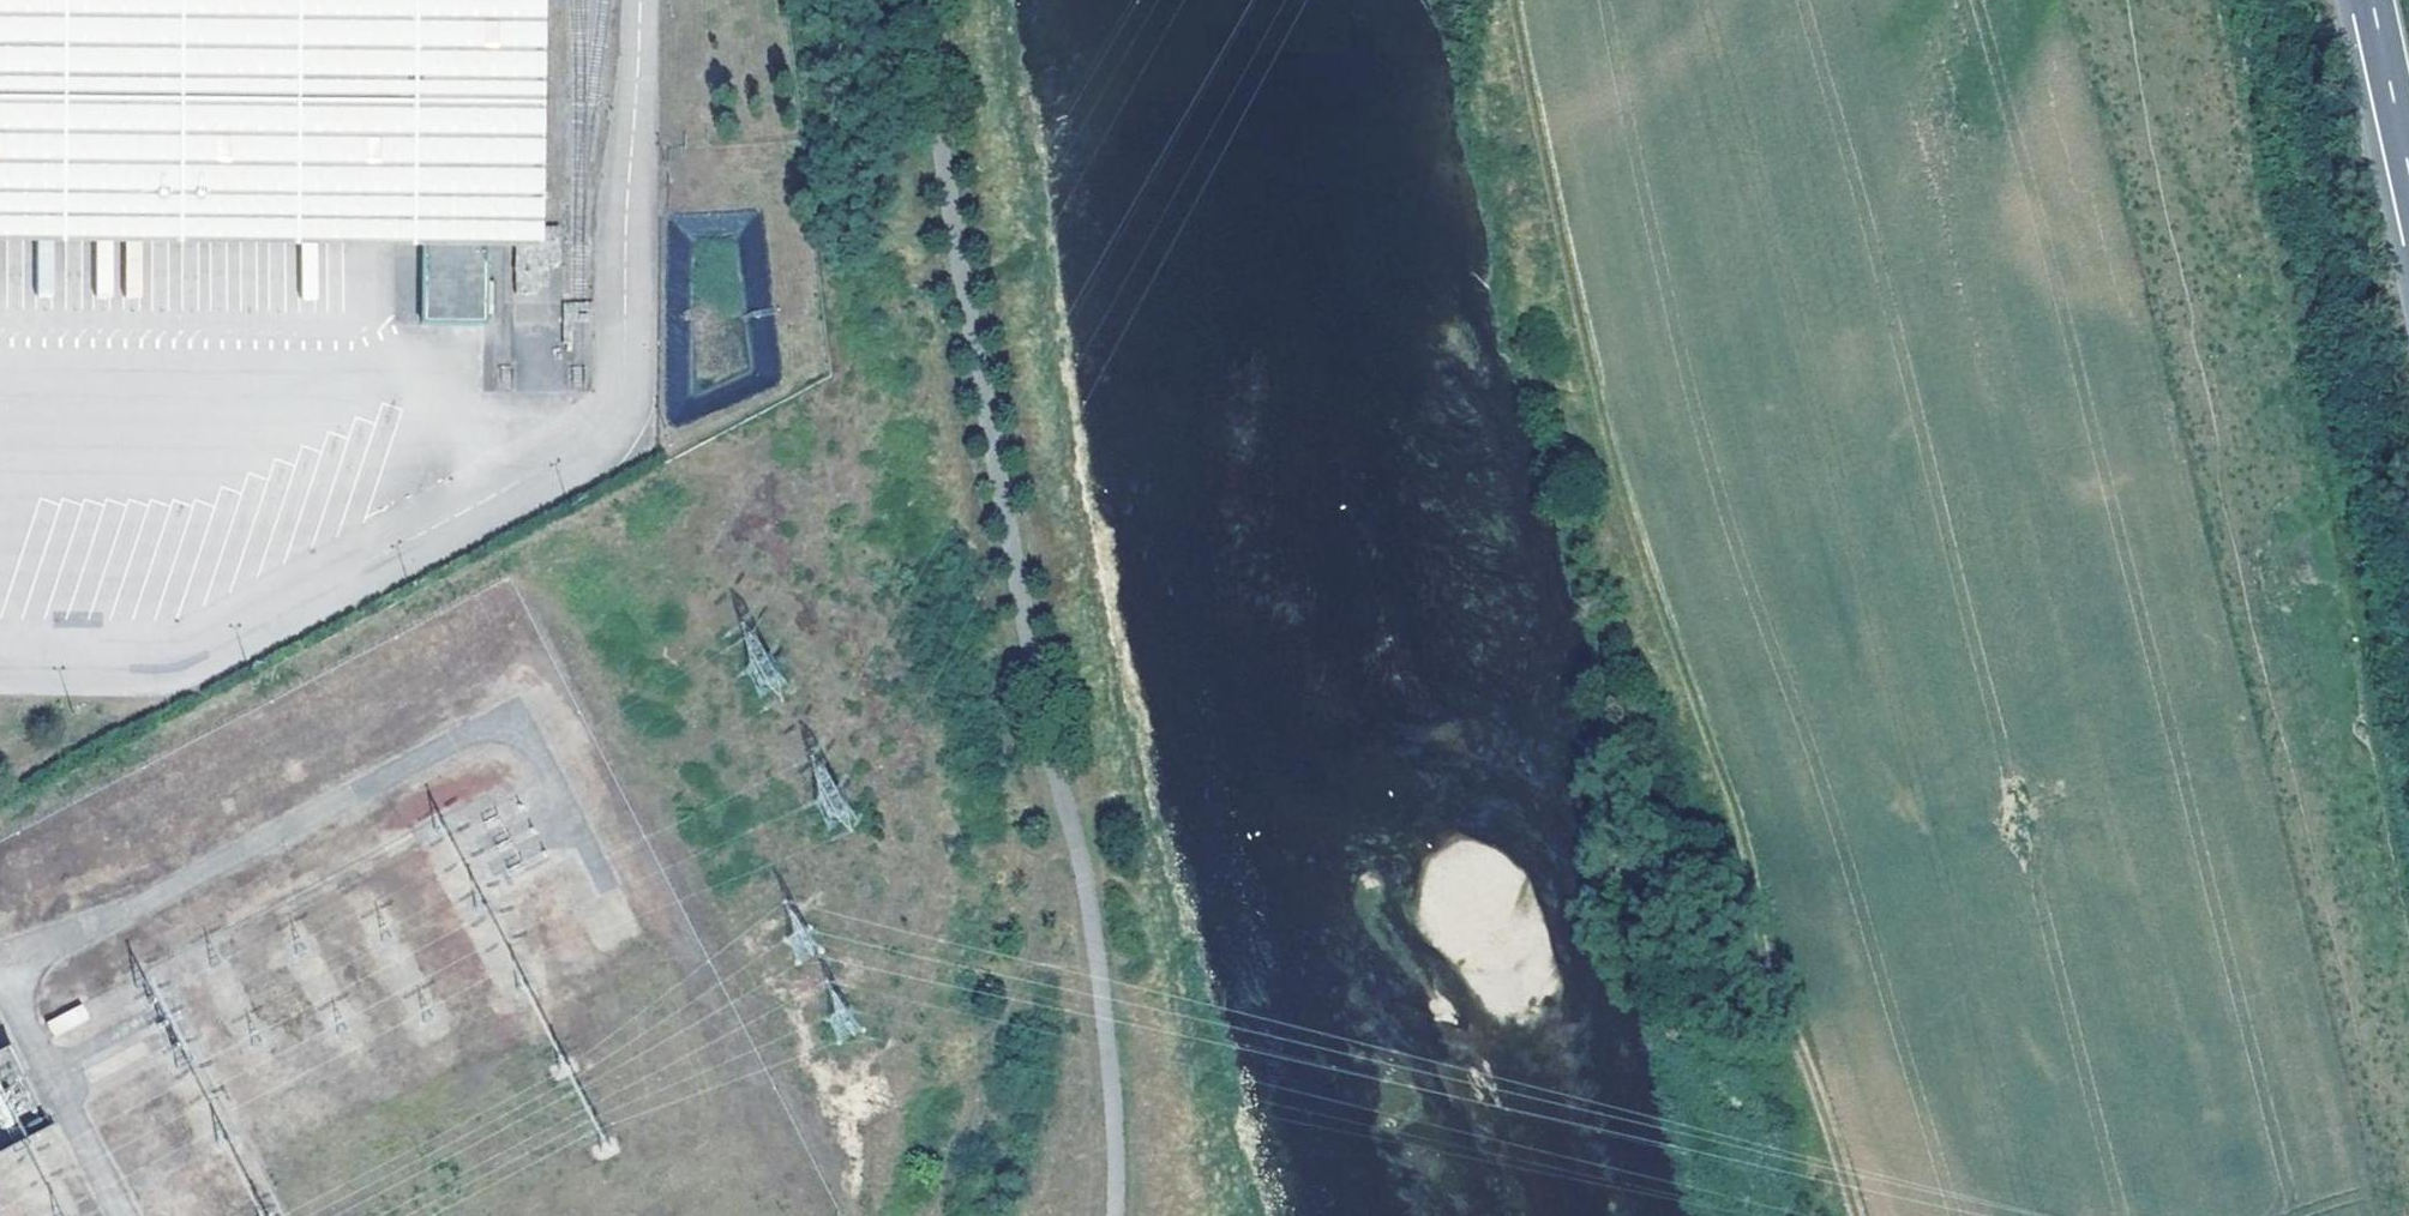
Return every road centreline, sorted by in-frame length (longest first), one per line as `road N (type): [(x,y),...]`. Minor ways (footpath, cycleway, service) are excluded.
road 1 (track): [(1858,1215),(1632,509),(1508,0)]
road 2 (motorway): [(2371,0),(2408,176)]

